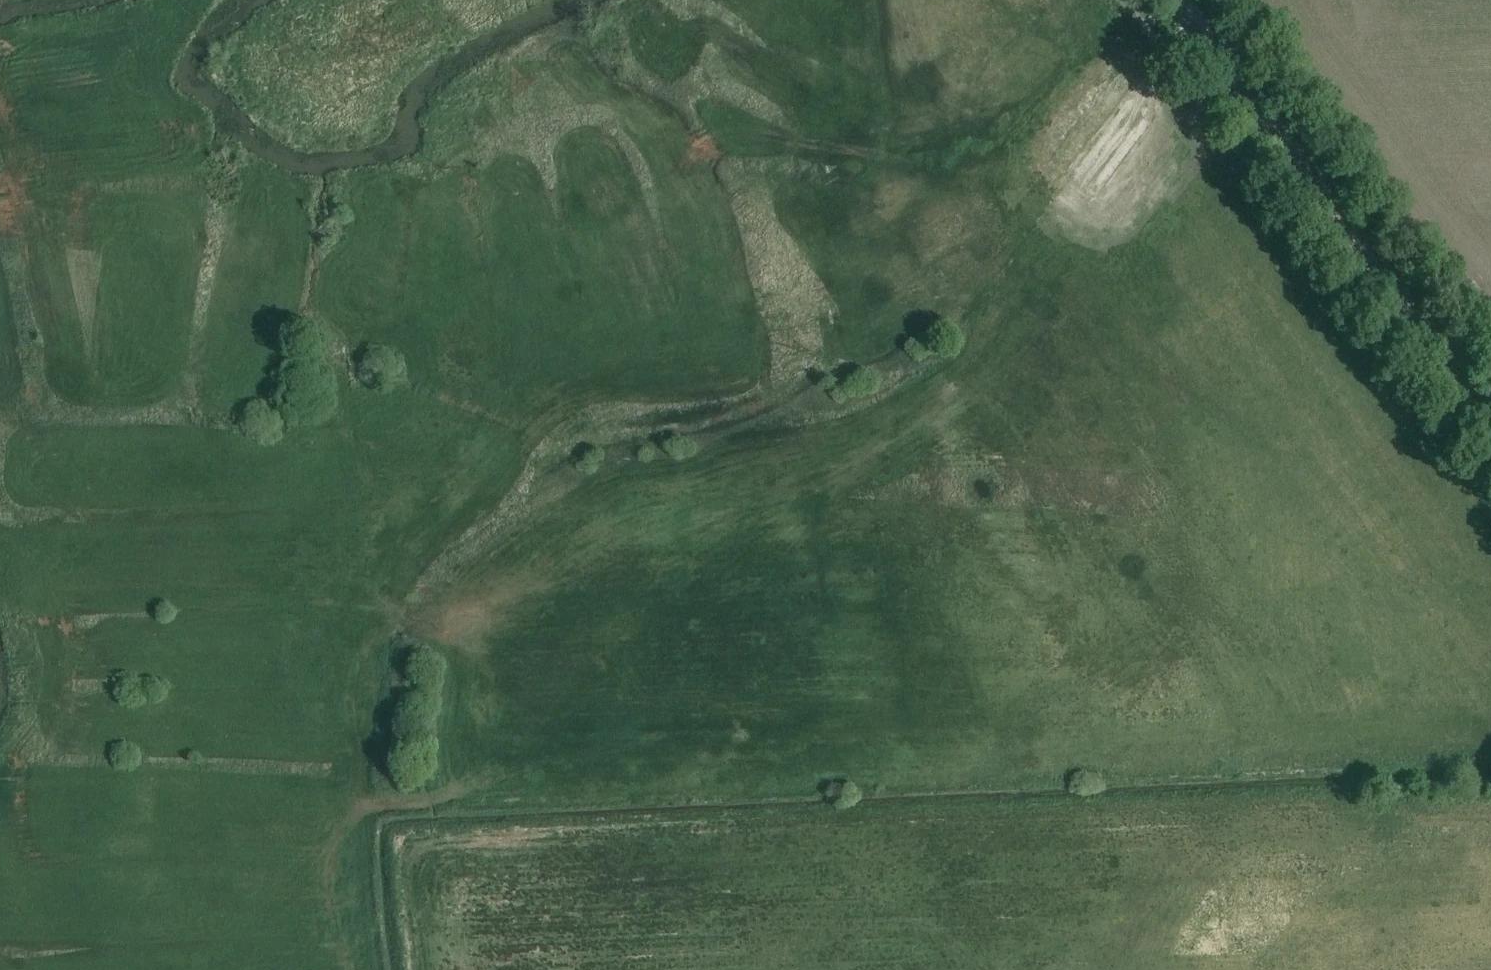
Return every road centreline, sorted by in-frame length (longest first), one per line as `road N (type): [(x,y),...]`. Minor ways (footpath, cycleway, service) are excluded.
road 1 (track): [(1490,420),(1187,0)]

